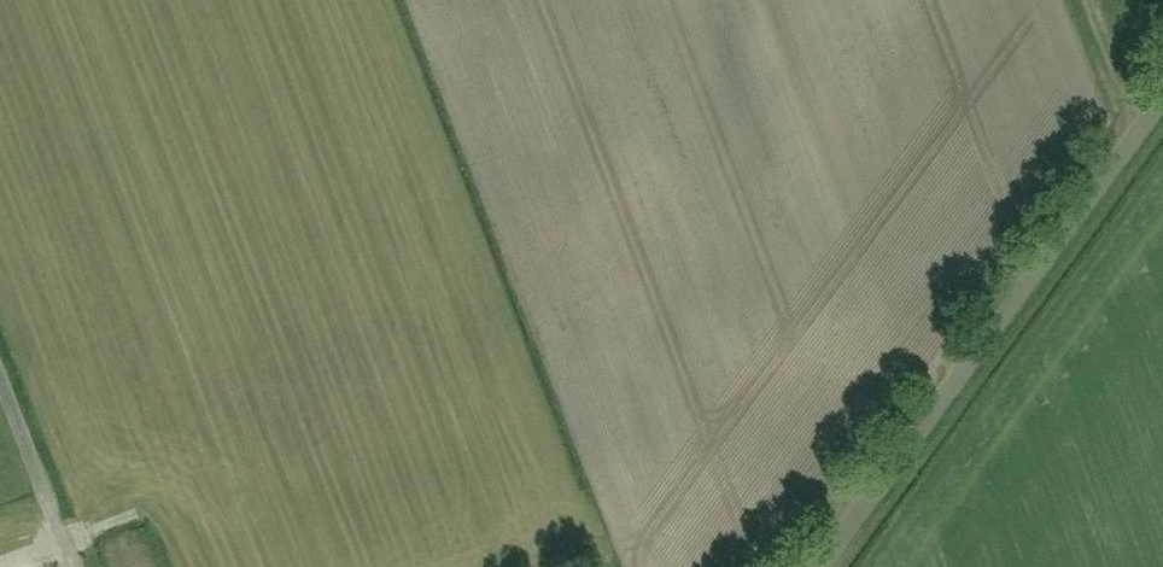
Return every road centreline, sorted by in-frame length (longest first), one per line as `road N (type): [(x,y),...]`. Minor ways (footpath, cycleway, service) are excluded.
road 1 (unclassified): [(828,566),(1162,113)]

